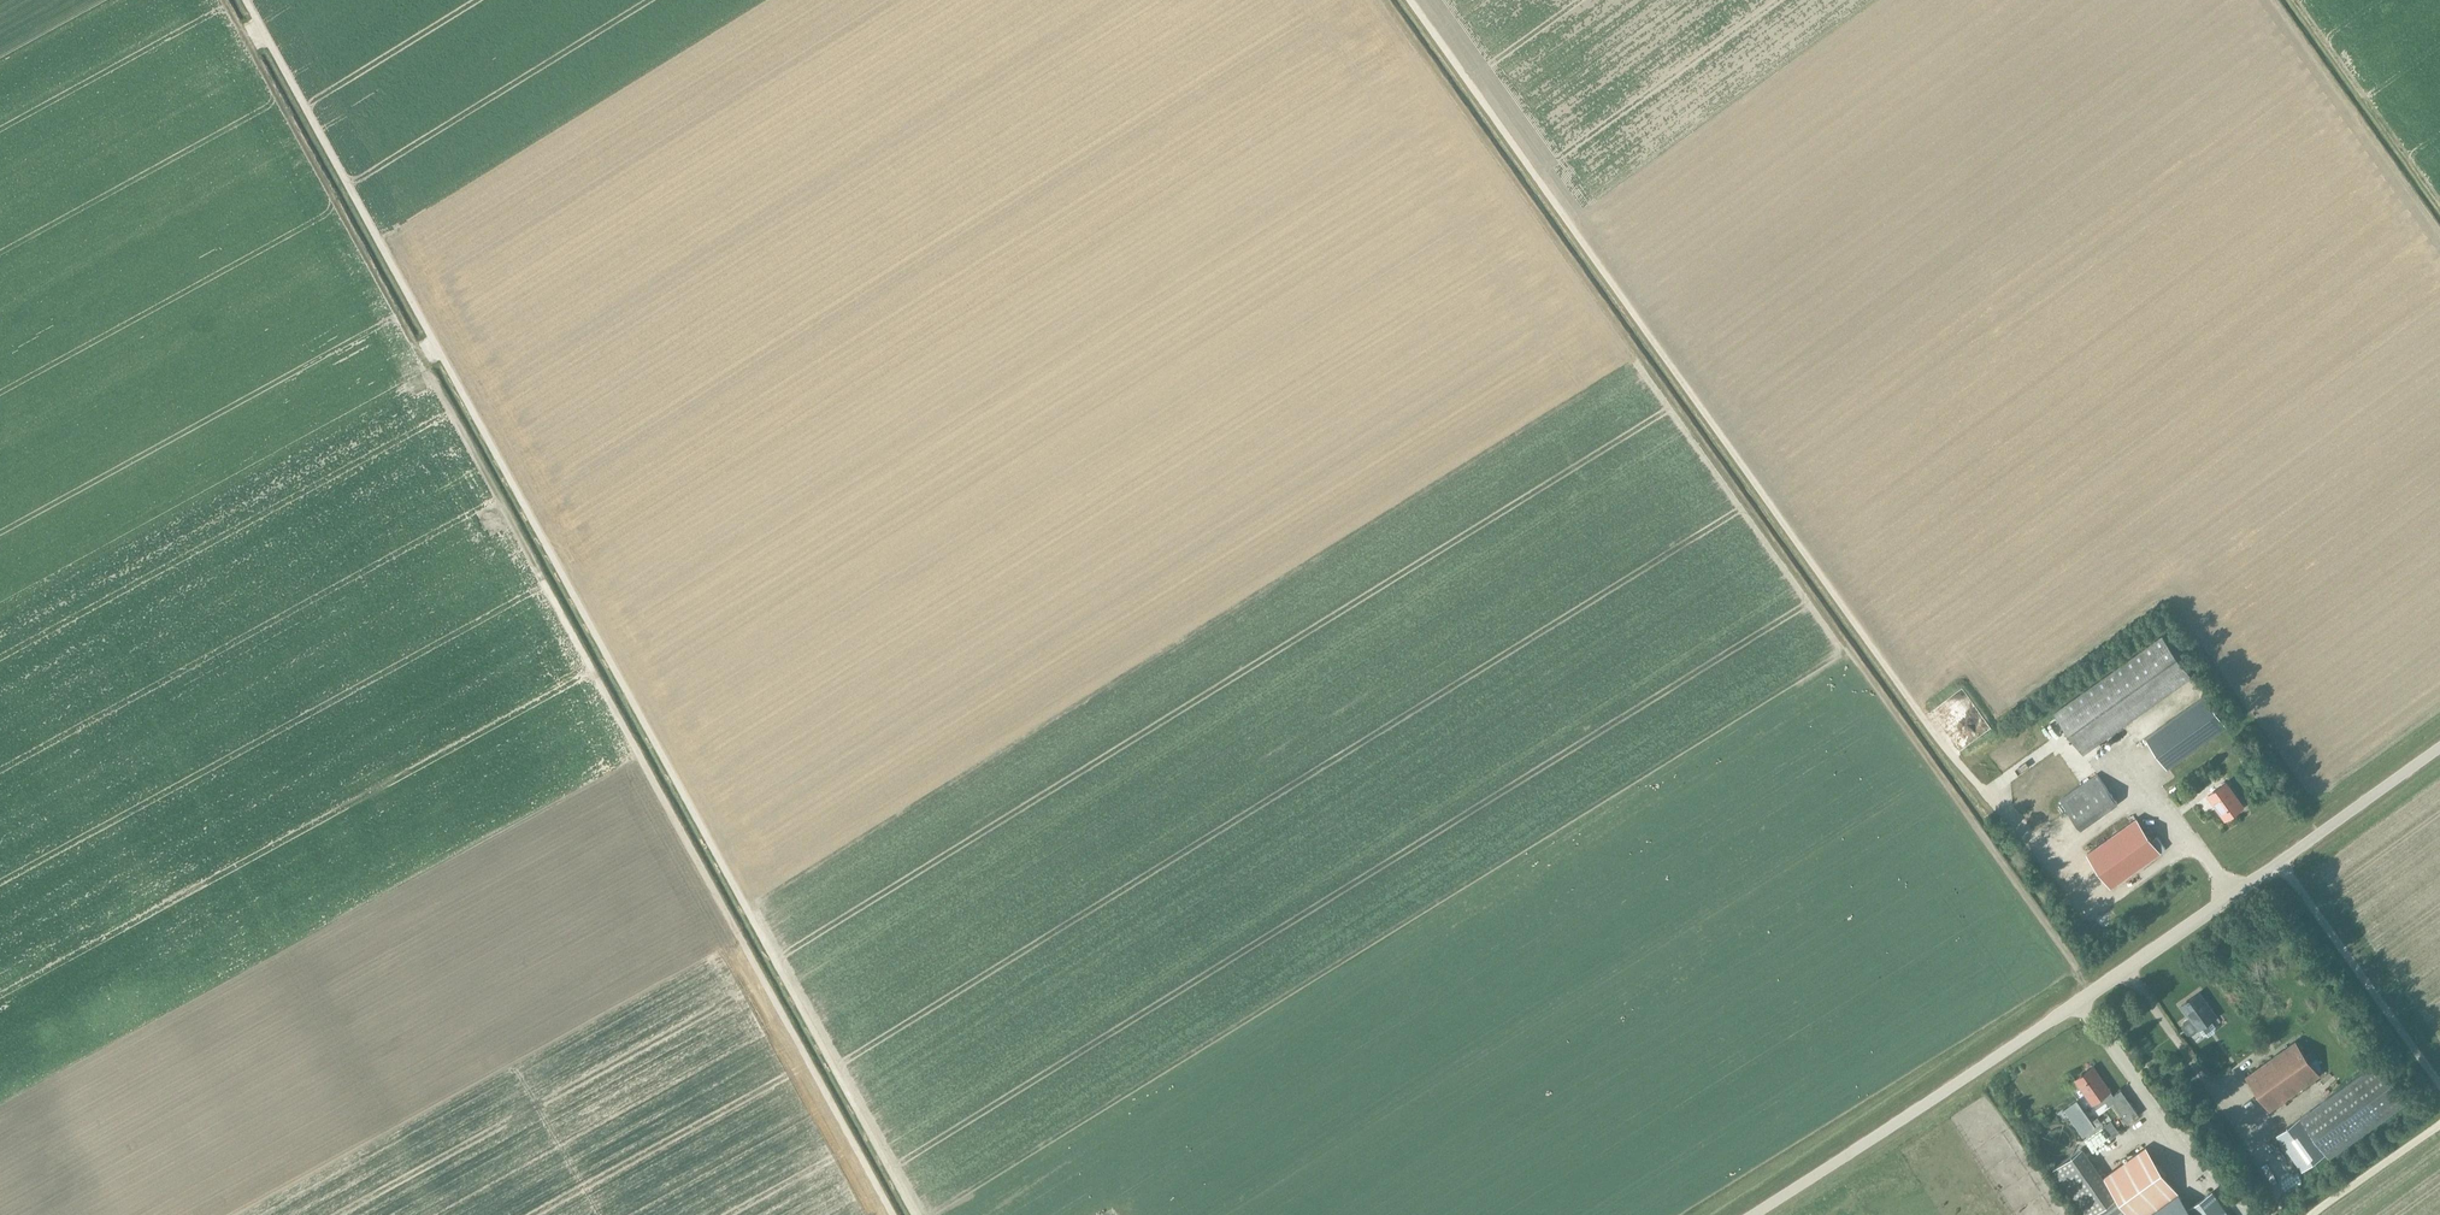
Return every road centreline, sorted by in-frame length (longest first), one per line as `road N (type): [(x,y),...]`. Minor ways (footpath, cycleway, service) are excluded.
road 1 (unclassified): [(1748,1214),(2151,955),(2439,742)]
road 2 (track): [(2282,861),(2439,1085)]
road 3 (track): [(2439,1124),(2314,1214)]

